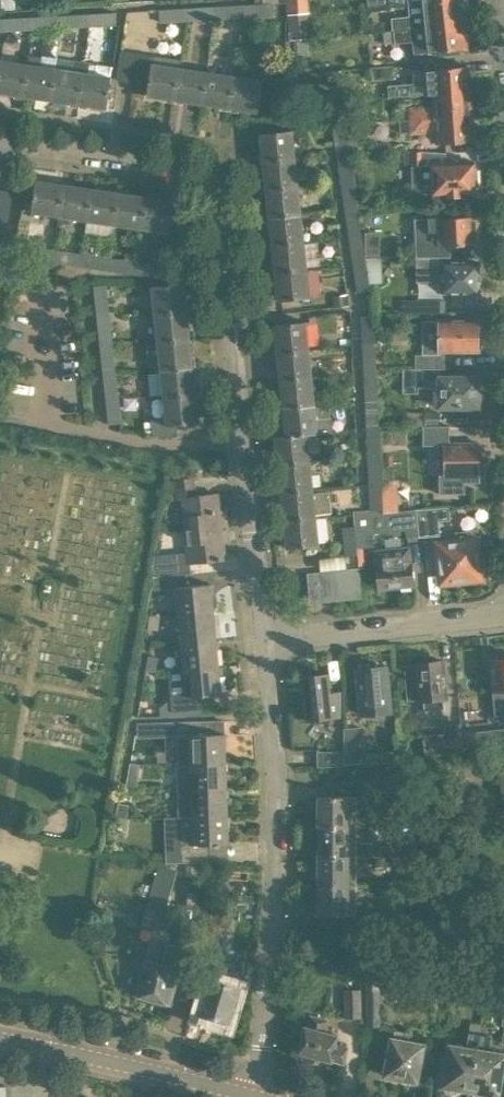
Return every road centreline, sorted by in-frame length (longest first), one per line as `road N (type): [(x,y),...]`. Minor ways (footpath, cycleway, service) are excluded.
road 1 (residential): [(265,642),(217,199),(207,179),(184,167),(0,142)]
road 2 (residential): [(255,1096),(275,857),(265,642)]
road 3 (tertiary): [(255,1096),(0,1040)]
road 4 (residential): [(265,642),(503,615)]

